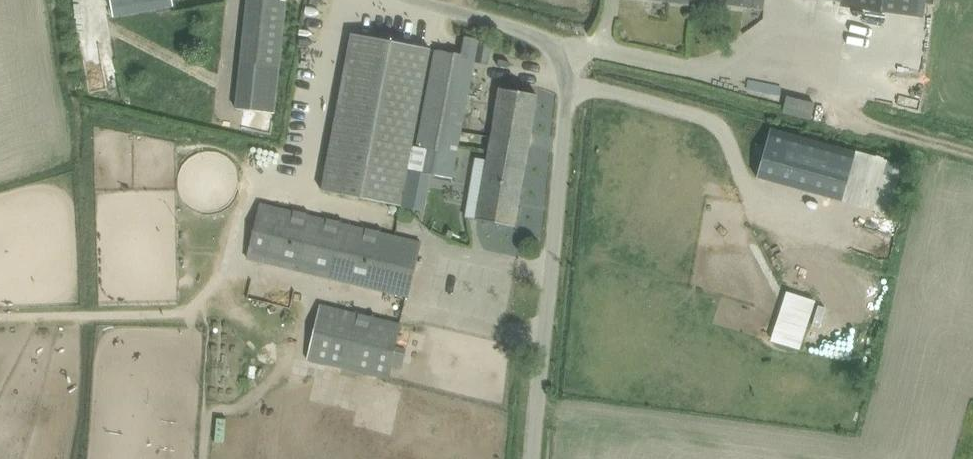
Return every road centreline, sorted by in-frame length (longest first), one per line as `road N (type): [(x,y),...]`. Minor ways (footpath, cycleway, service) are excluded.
road 1 (unclassified): [(534,458),(564,65),(532,35),(418,0)]
road 2 (track): [(972,152),(849,116),(820,98)]

